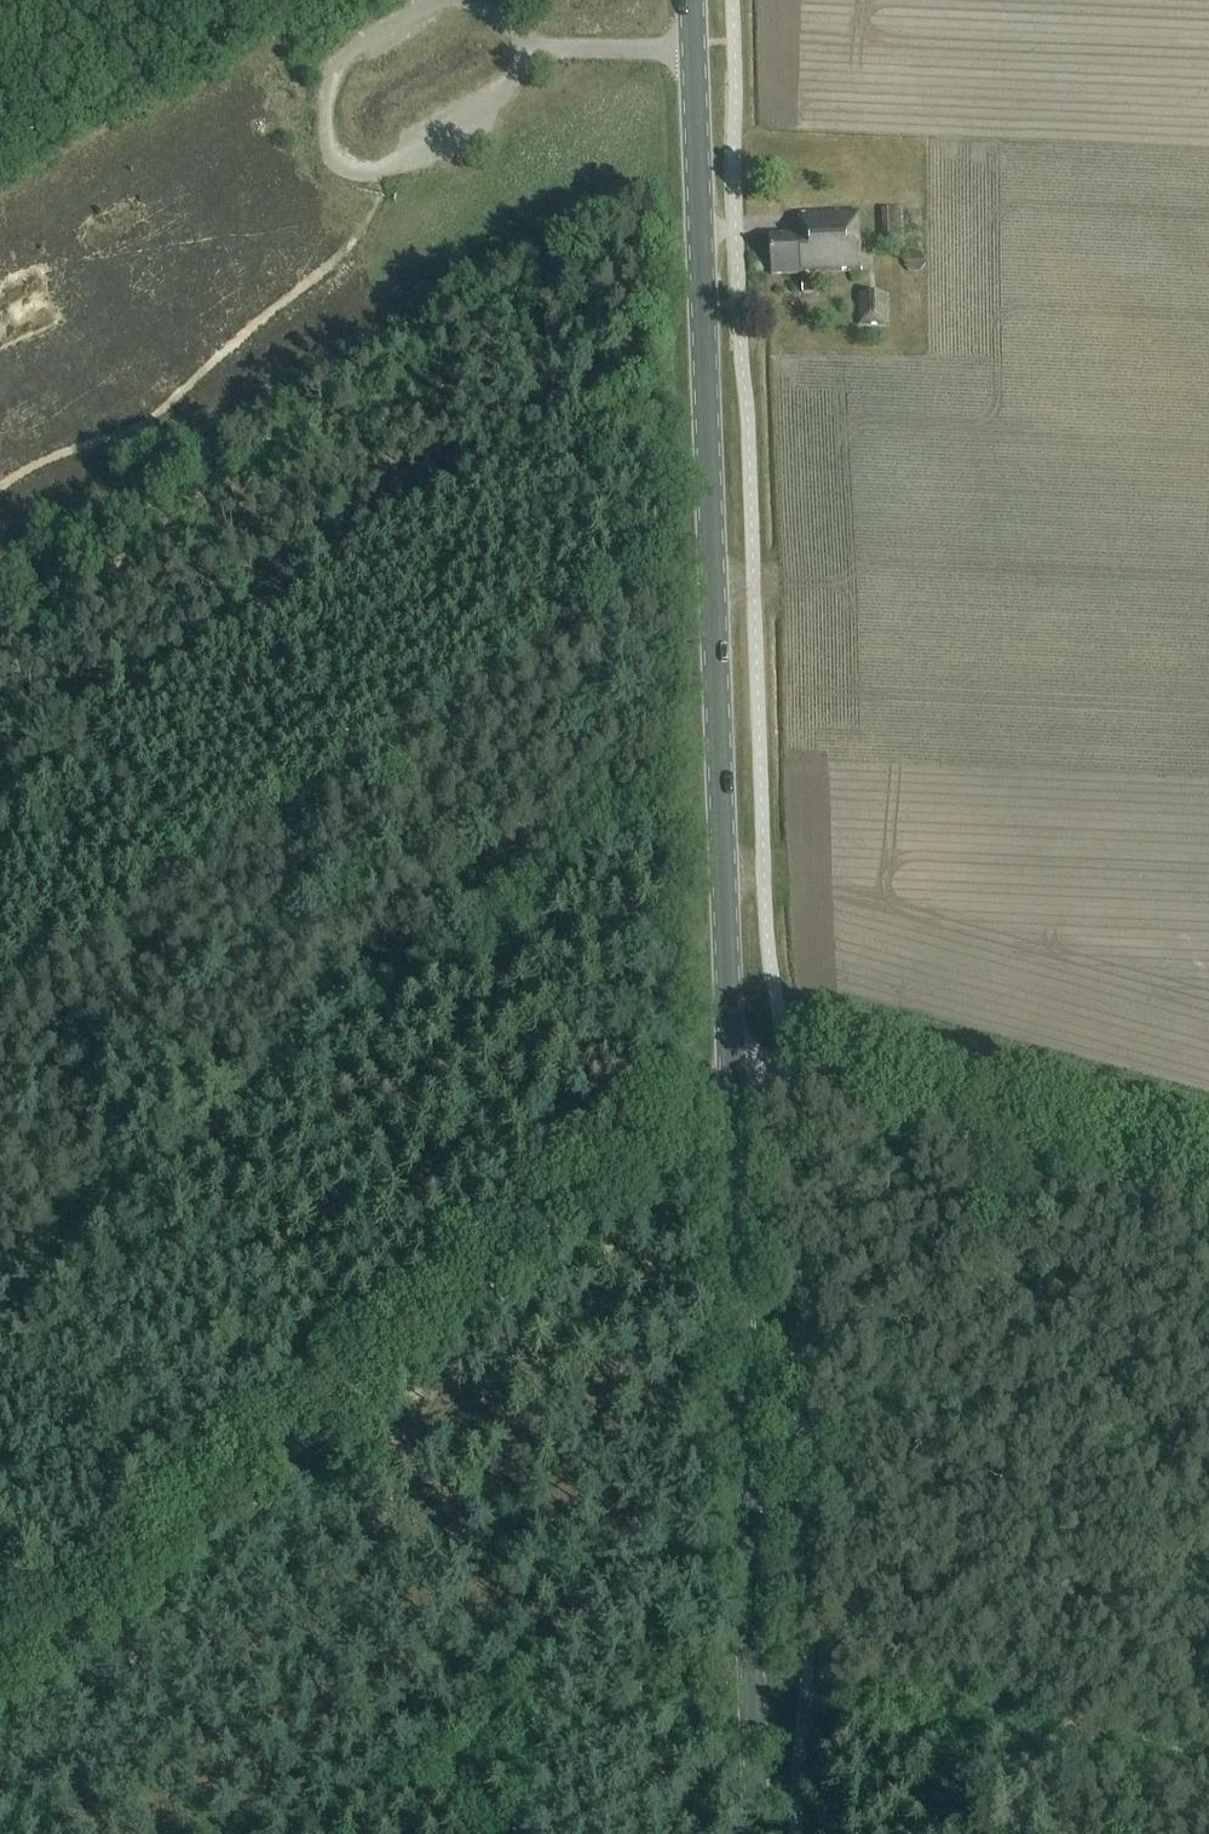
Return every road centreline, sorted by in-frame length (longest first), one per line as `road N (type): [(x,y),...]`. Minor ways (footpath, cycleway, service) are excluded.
road 1 (secondary): [(762,1833),(694,0)]
road 2 (track): [(732,1055),(0,1689)]
road 3 (track): [(0,489),(20,473),(146,422),(347,251),(382,171)]
road 4 (track): [(732,1055),(912,1094),(1208,1177)]

